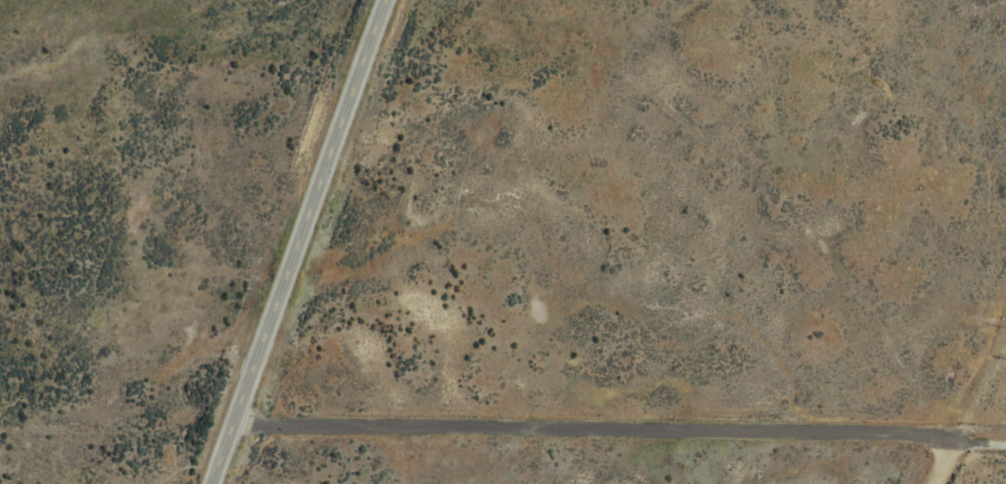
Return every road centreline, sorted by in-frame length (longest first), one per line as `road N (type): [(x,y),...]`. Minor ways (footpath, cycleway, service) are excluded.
road 1 (residential): [(230,456),(243,425),(942,440)]
road 2 (secondary): [(220,483),(392,0)]
road 3 (track): [(942,440),(1005,305)]

